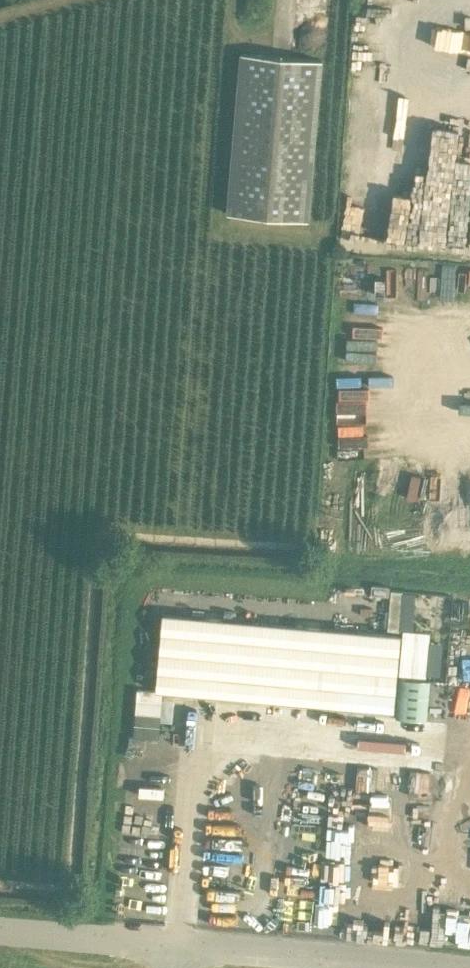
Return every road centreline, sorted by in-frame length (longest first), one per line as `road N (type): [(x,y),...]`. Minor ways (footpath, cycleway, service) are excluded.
road 1 (unclassified): [(441,967),(184,946)]
road 2 (unclassified): [(184,946),(0,931)]

